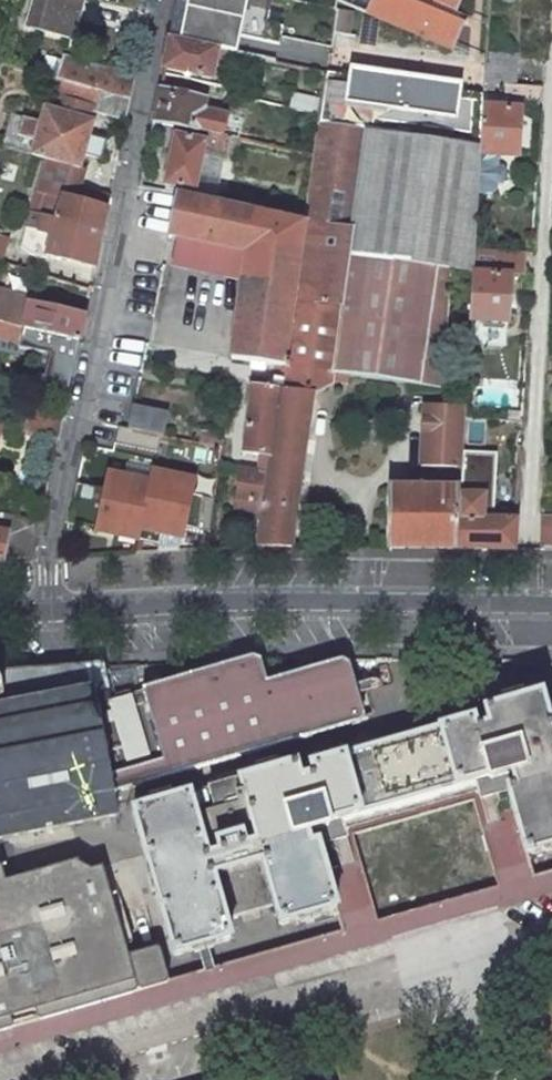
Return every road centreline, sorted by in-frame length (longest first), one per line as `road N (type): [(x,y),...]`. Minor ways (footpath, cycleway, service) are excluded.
road 1 (residential): [(47,613),(47,572),(167,0)]
road 2 (residential): [(551,96),(525,606)]
road 3 (residential): [(525,606),(281,601),(47,613)]

